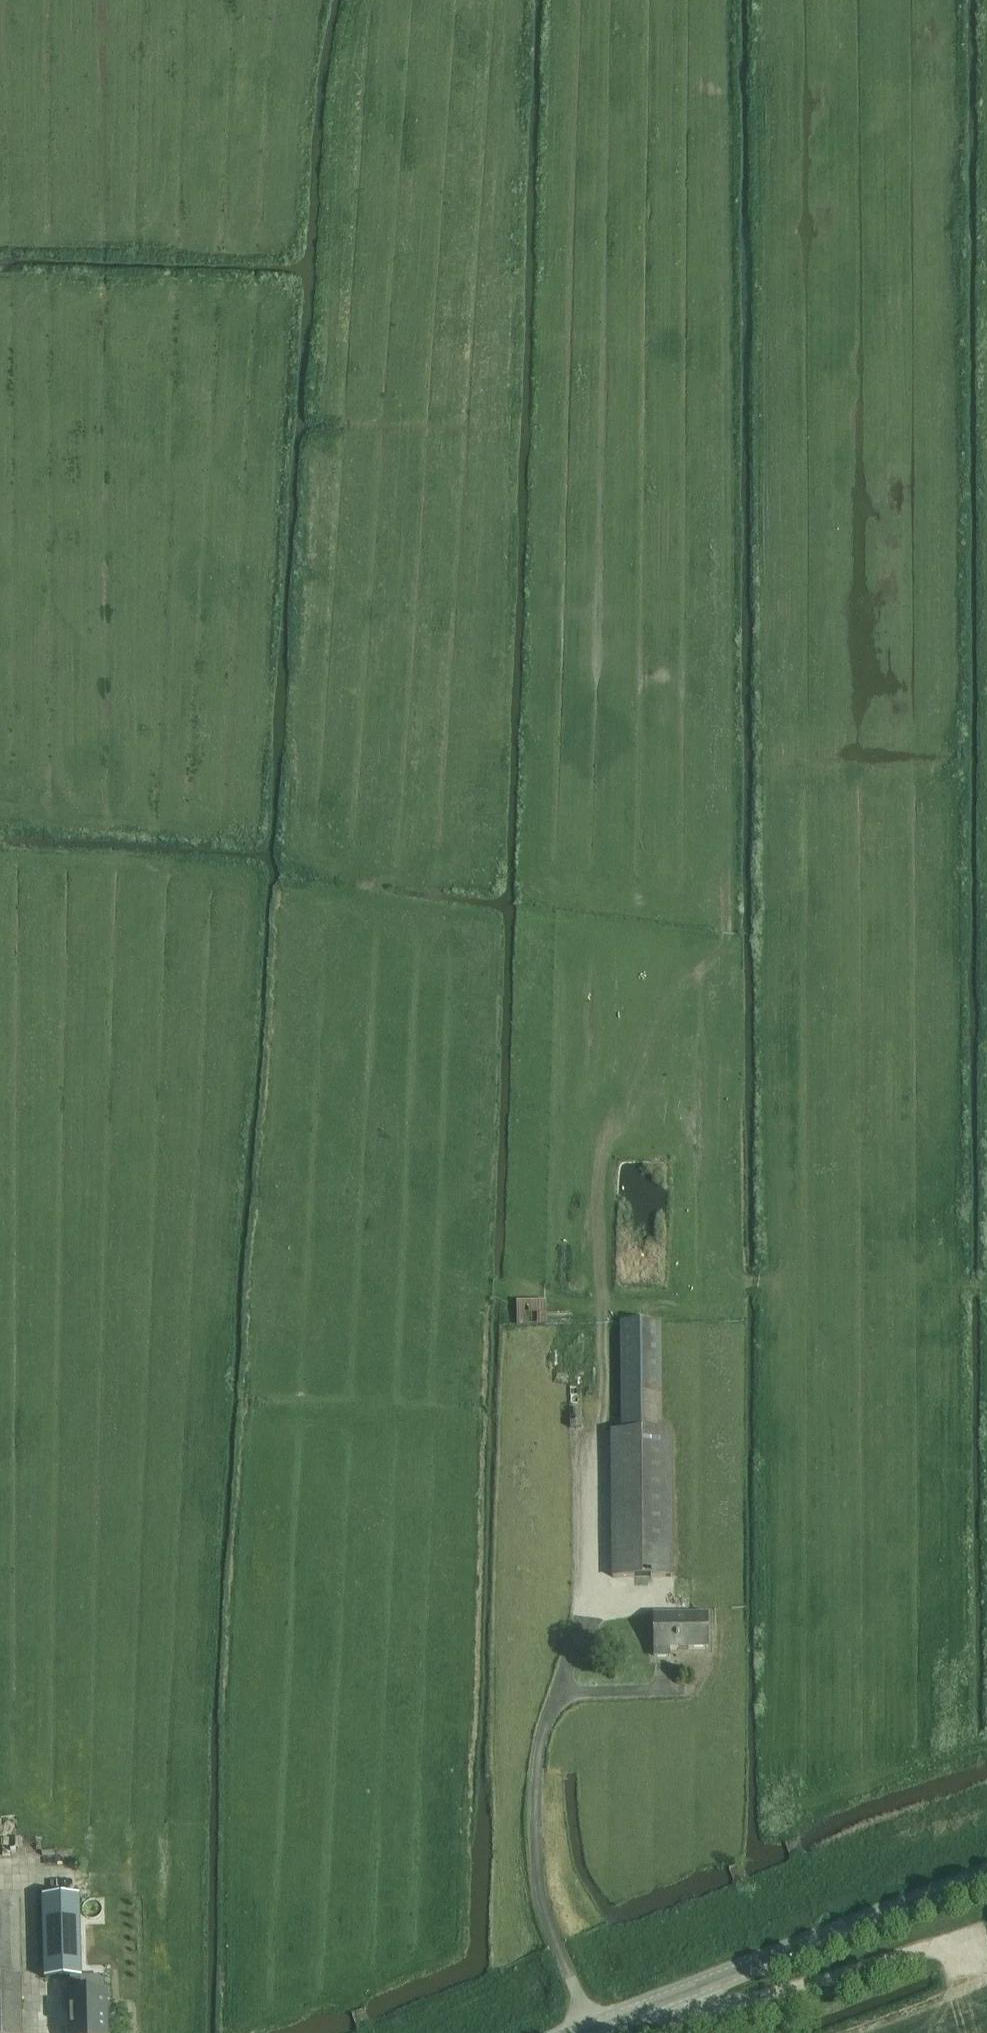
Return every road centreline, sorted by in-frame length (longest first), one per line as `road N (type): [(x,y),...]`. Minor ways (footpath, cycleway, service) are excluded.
road 1 (track): [(588,1617),(604,1374),(601,1148),(618,1130),(661,1134)]
road 2 (secondary): [(581,2032),(986,1873)]

